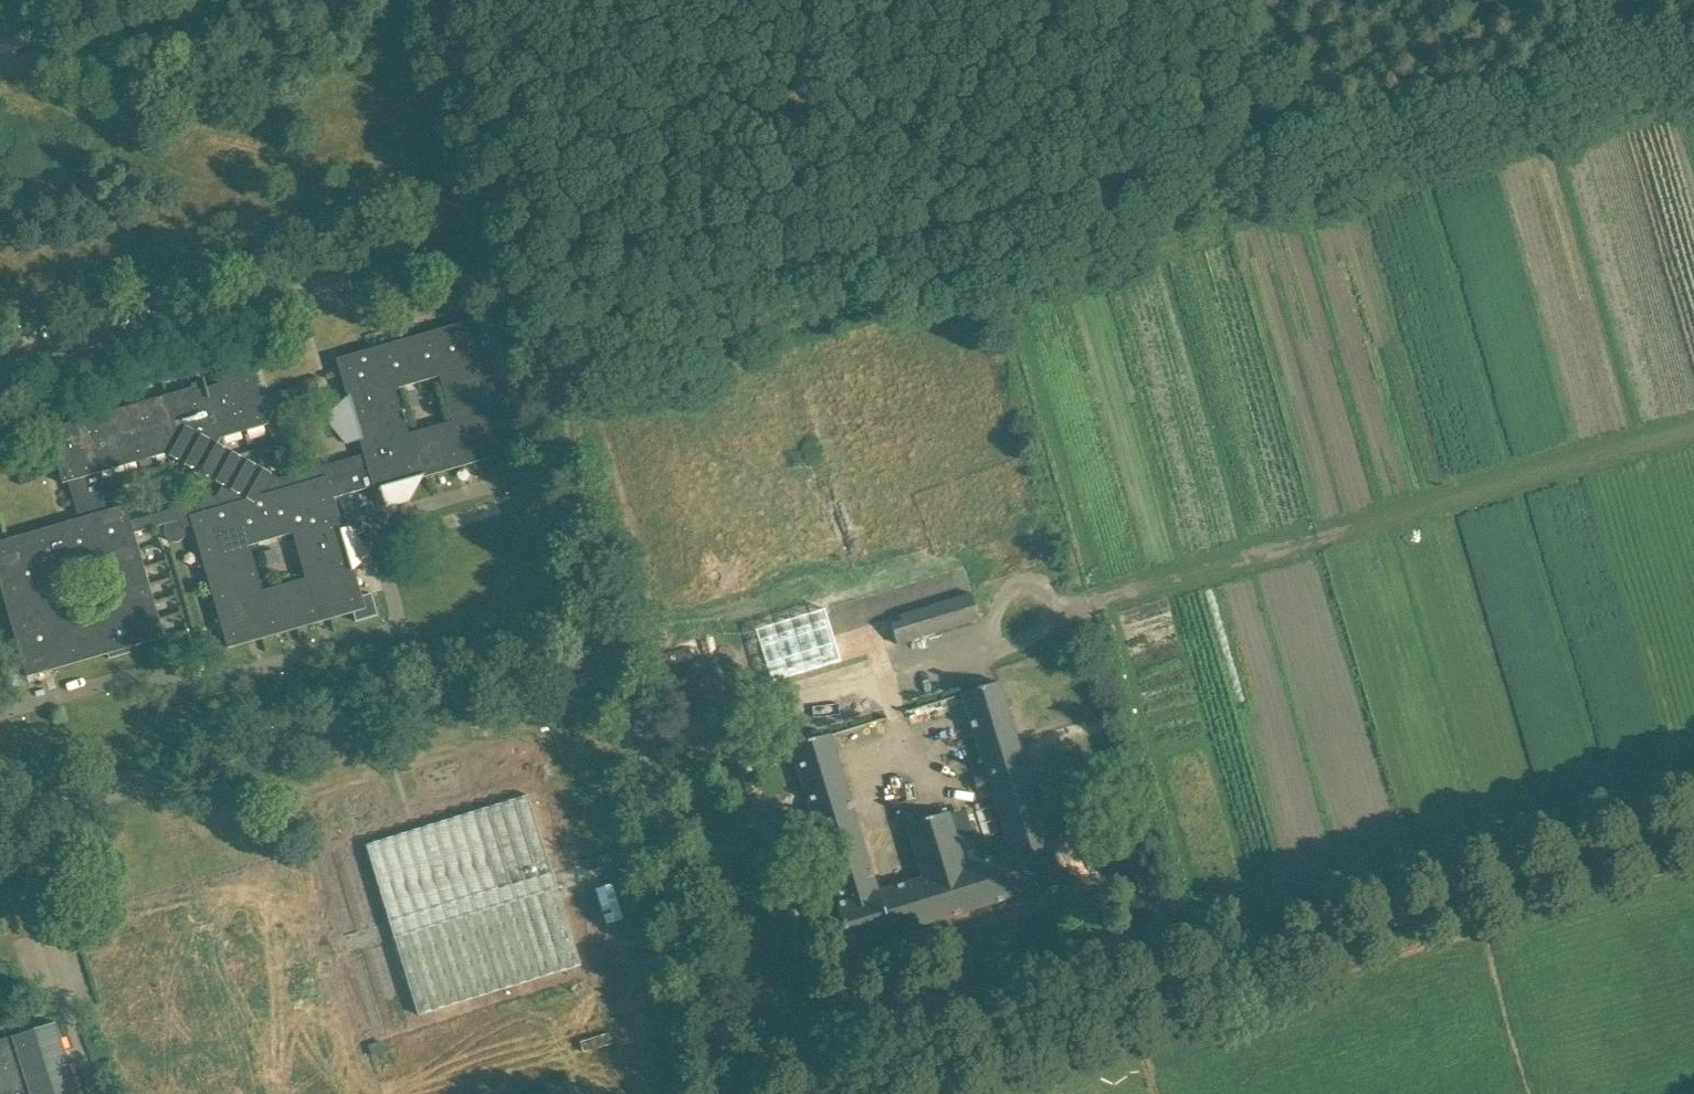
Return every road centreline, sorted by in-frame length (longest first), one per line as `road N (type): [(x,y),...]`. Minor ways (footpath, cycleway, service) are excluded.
road 1 (track): [(1693,56),(537,373)]
road 2 (residential): [(843,1093),(1693,829)]
road 3 (residential): [(0,814),(607,639)]
road 4 (residential): [(0,359),(426,240),(458,242),(484,262)]
road 5 (residential): [(739,1093),(607,639)]
road 6 (residential): [(607,639),(527,338),(484,262)]

